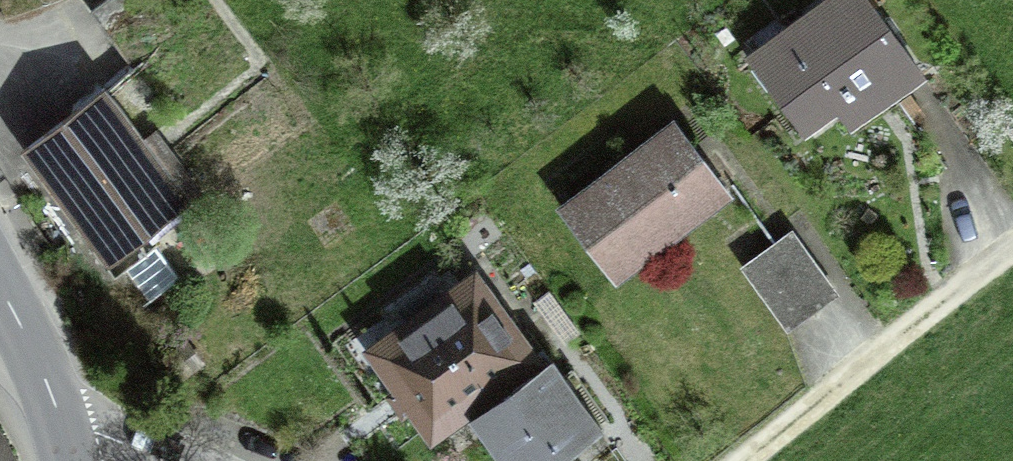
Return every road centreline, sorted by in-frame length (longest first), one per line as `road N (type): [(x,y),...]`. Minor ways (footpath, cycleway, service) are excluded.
road 1 (residential): [(741,460),(1012,252)]
road 2 (secondary): [(0,296),(64,427)]

